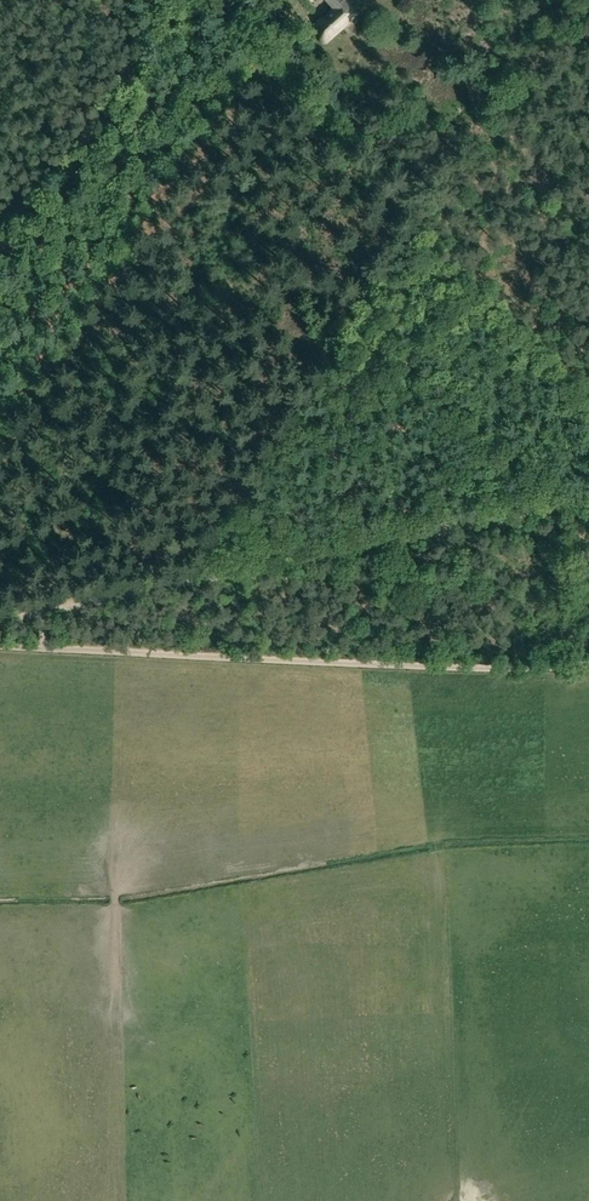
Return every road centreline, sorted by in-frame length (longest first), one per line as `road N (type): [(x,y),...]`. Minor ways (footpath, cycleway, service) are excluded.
road 1 (track): [(0,617),(588,494)]
road 2 (track): [(588,666),(0,648)]
road 3 (track): [(203,0),(588,380)]

